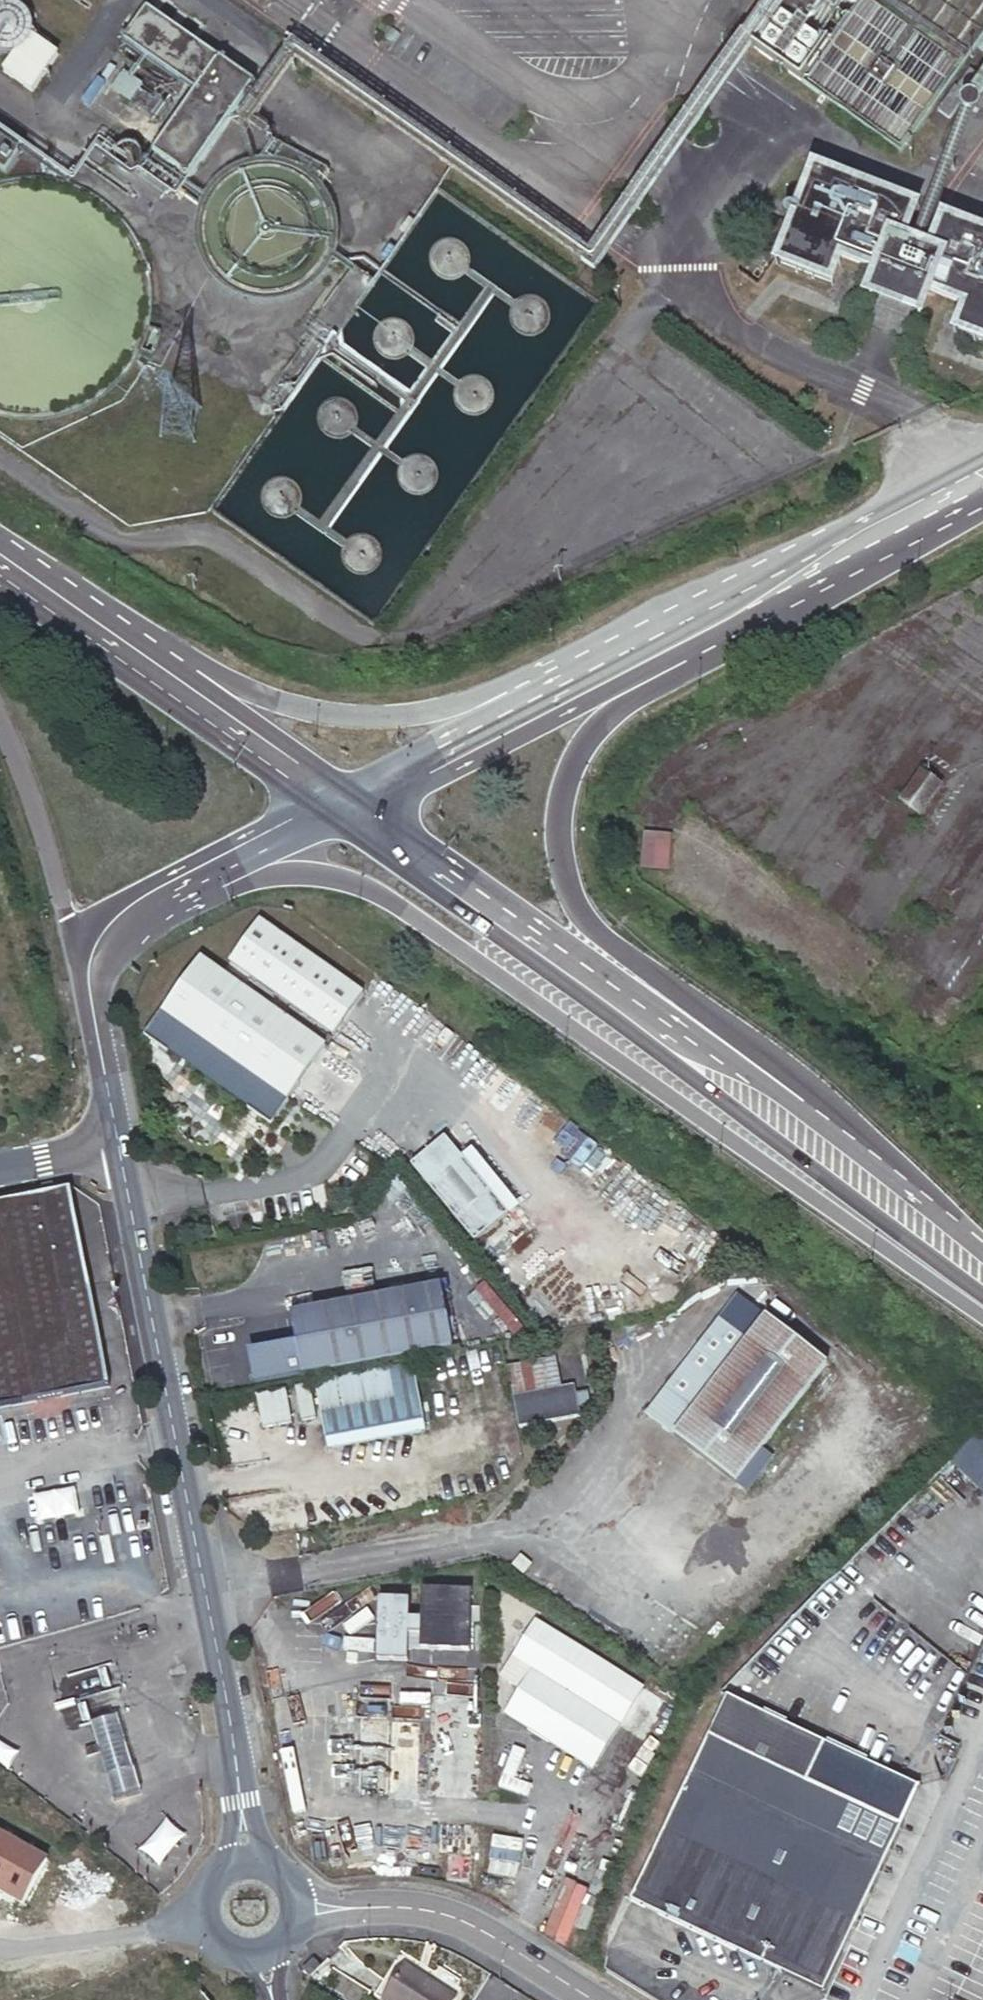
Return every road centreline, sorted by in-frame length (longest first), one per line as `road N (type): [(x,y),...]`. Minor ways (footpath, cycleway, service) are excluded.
road 1 (tertiary): [(214,862),(348,880),(419,920),(982,1318)]
road 2 (tertiary): [(116,1143),(234,1858)]
road 3 (tertiary): [(668,642),(397,716),(321,717),(256,695),(152,681)]
road 4 (secondary): [(648,1028),(698,1084),(982,1297)]
road 5 (secondary): [(982,1253),(751,1078),(648,1028)]
road 6 (secondary): [(594,991),(556,863),(552,818),(560,778),(583,739),(668,642)]
road 7 (secondary): [(330,806),(668,642)]
road 8 (secondary): [(668,642),(982,476)]
road 9 (residential): [(291,1899),(408,1903),(594,1999)]
road 10 (secondary): [(594,991),(330,806)]
road 11 (tertiary): [(0,722),(23,770),(85,973)]
road 12 (tertiary): [(330,806),(152,681)]
road 13 (residential): [(199,1922),(21,1952),(0,1948)]
road 14 (tertiary): [(152,681),(0,574)]
road 15 (tertiary): [(214,862),(123,908),(96,940),(85,973)]
road 16 (tertiary): [(85,973),(116,1143)]
road 17 (tertiary): [(330,806),(214,862)]

